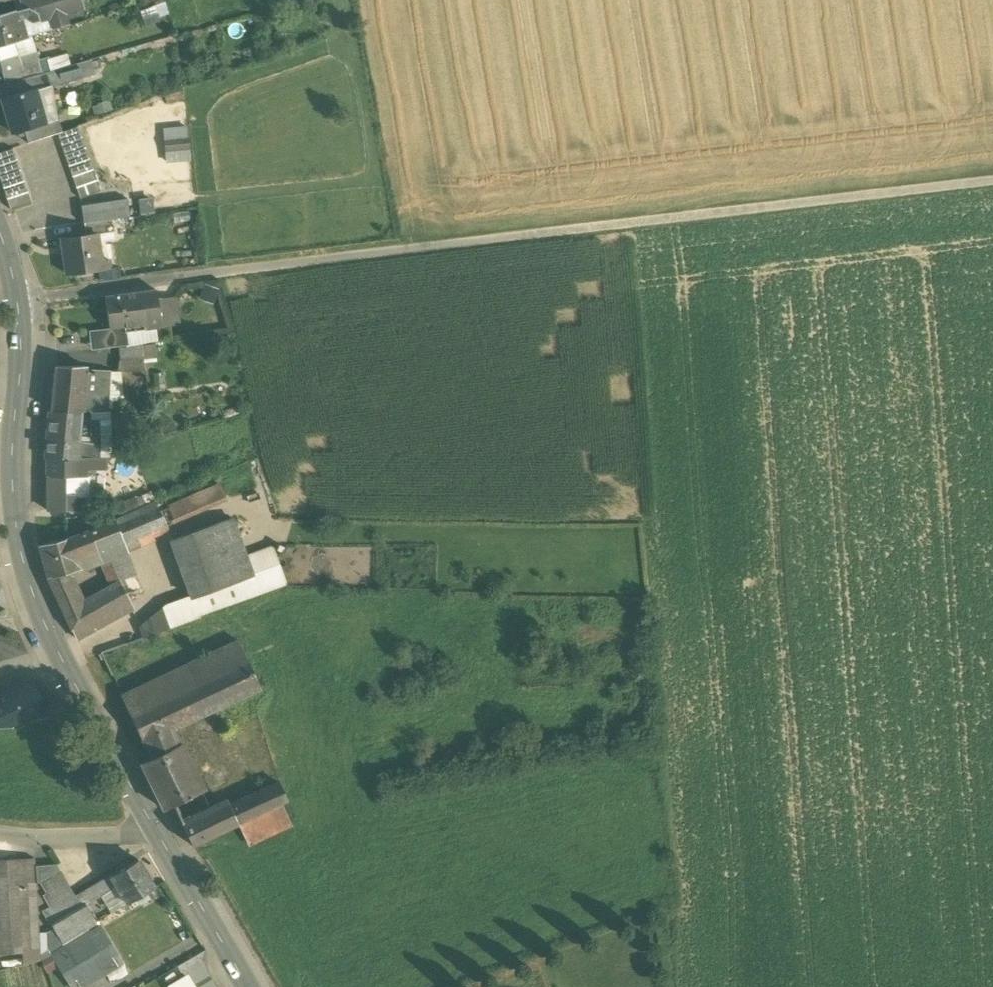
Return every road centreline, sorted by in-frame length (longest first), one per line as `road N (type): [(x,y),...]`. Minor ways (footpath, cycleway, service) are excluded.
road 1 (track): [(17,301),(992,181)]
road 2 (secondary): [(248,986),(46,627),(26,575),(12,504),(17,301),(0,237)]
road 3 (track): [(0,835),(142,835),(152,823)]

